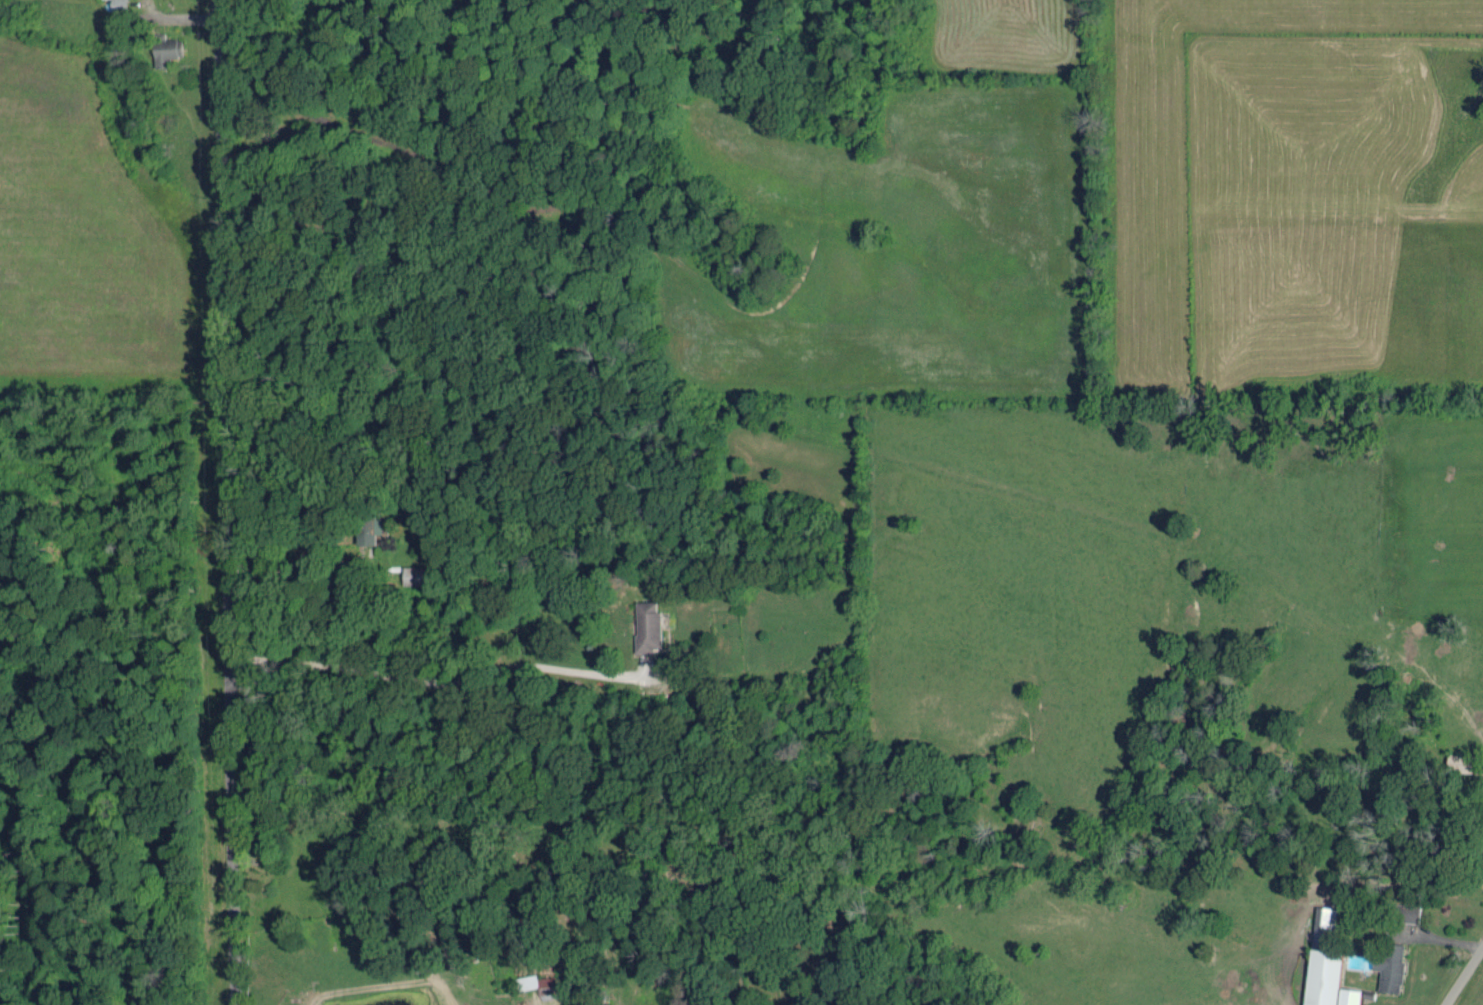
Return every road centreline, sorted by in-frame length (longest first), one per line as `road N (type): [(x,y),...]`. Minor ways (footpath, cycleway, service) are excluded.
road 1 (residential): [(232,1004),(215,0)]

